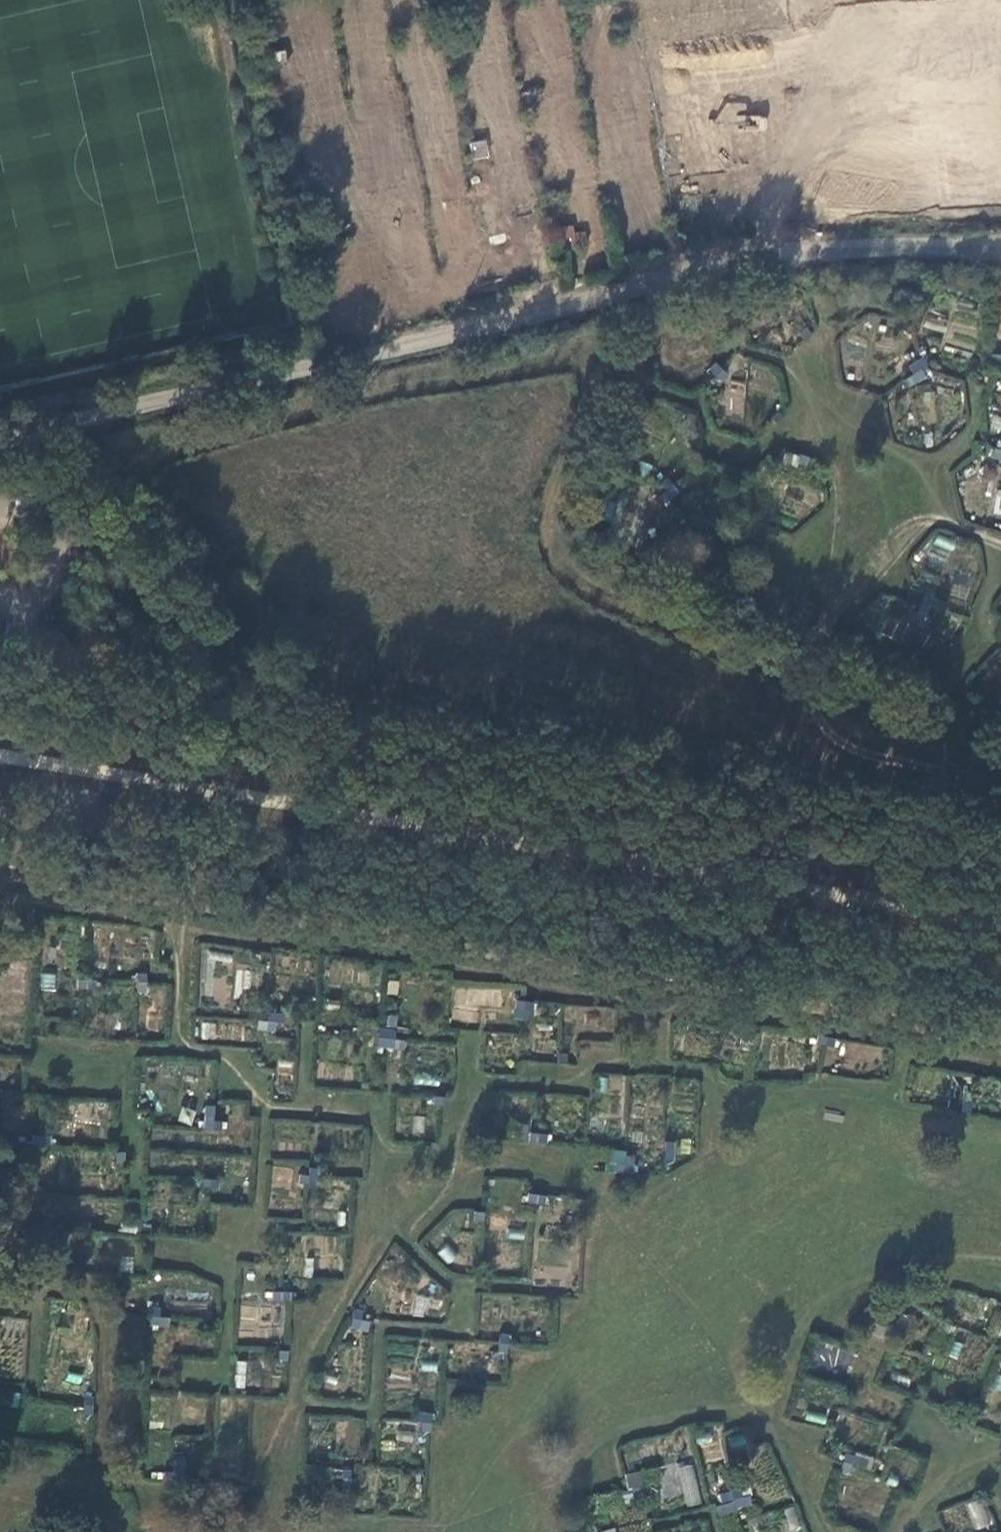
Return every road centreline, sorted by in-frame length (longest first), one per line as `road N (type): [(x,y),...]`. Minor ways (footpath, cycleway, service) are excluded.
road 1 (unclassified): [(1000,249),(851,246),(750,259),(0,443)]
road 2 (track): [(71,425),(242,590),(297,656),(302,675),(255,715),(228,761),(225,791)]

